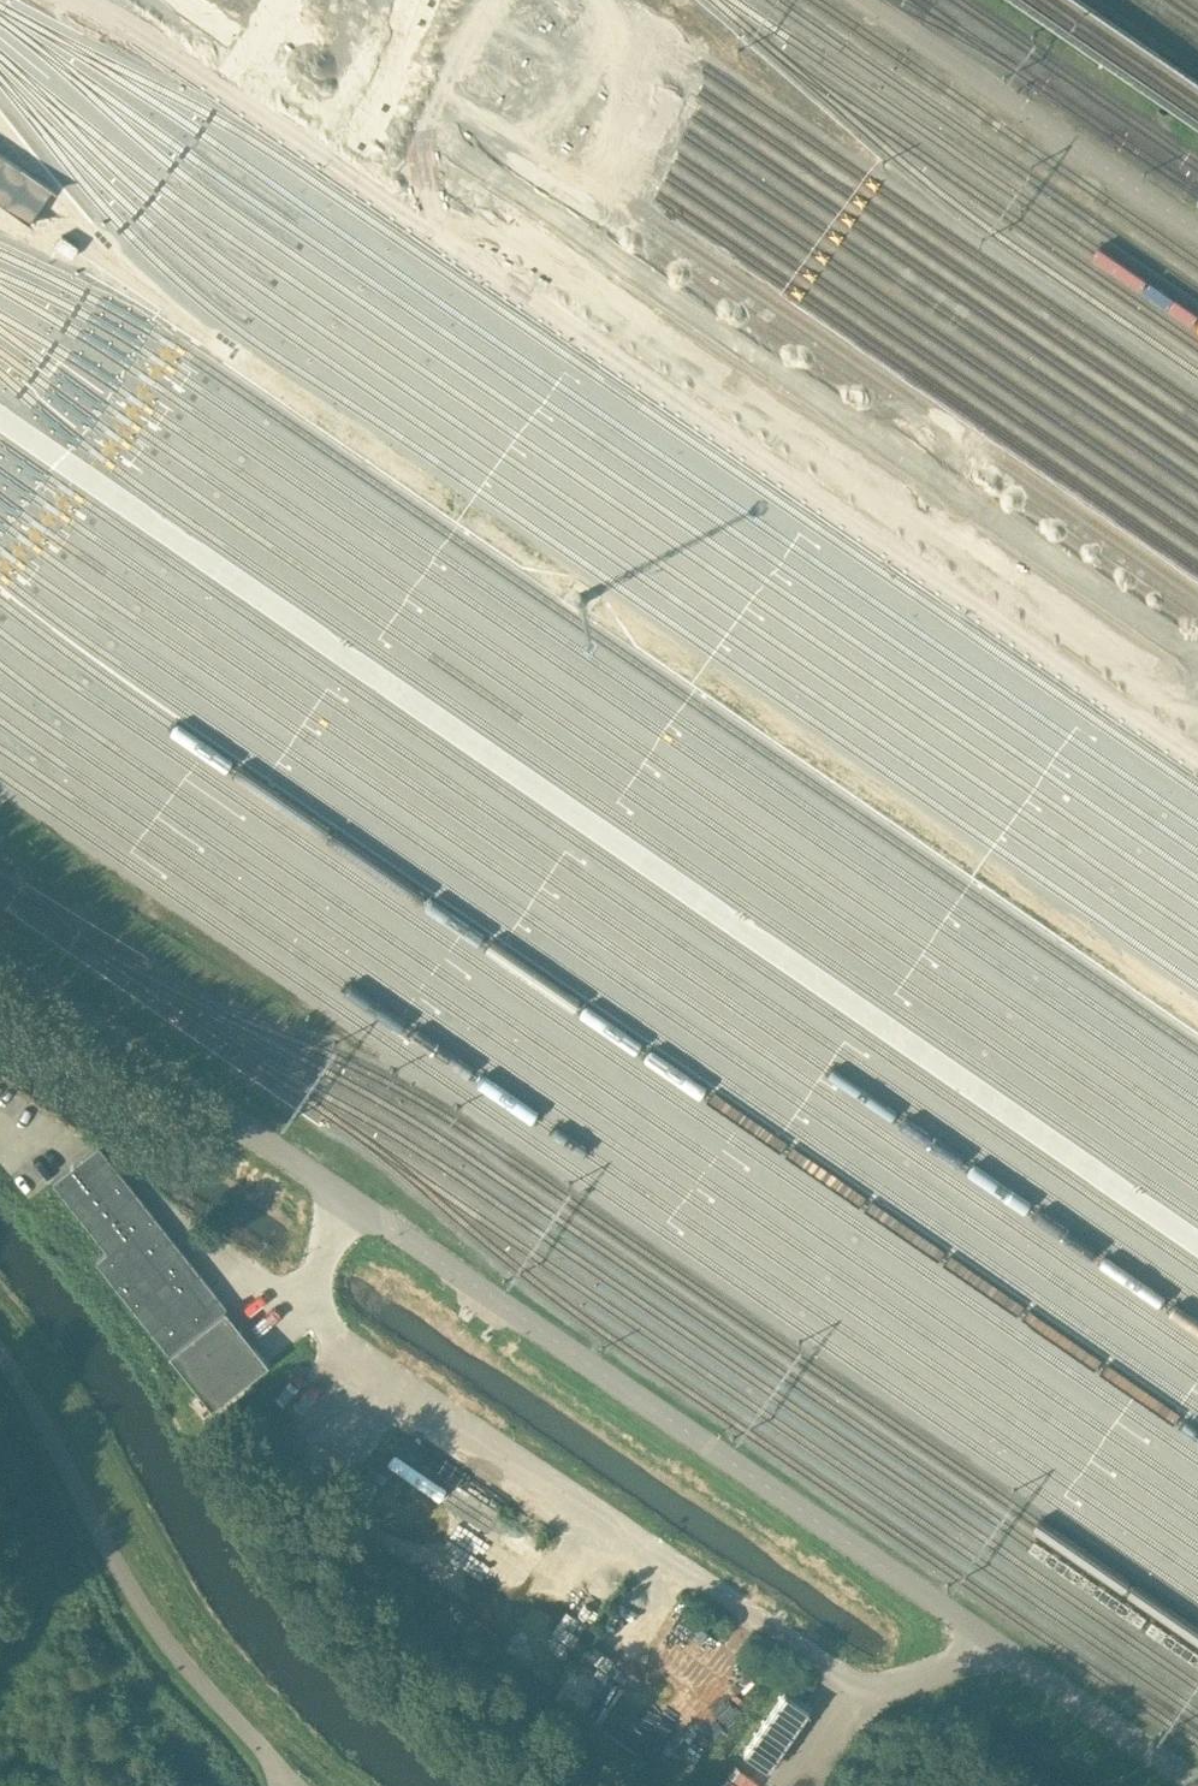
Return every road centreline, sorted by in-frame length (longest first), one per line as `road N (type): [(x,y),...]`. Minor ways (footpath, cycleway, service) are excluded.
road 1 (unclassified): [(279,1785),(269,1760),(190,1676),(131,1594),(0,1355)]

